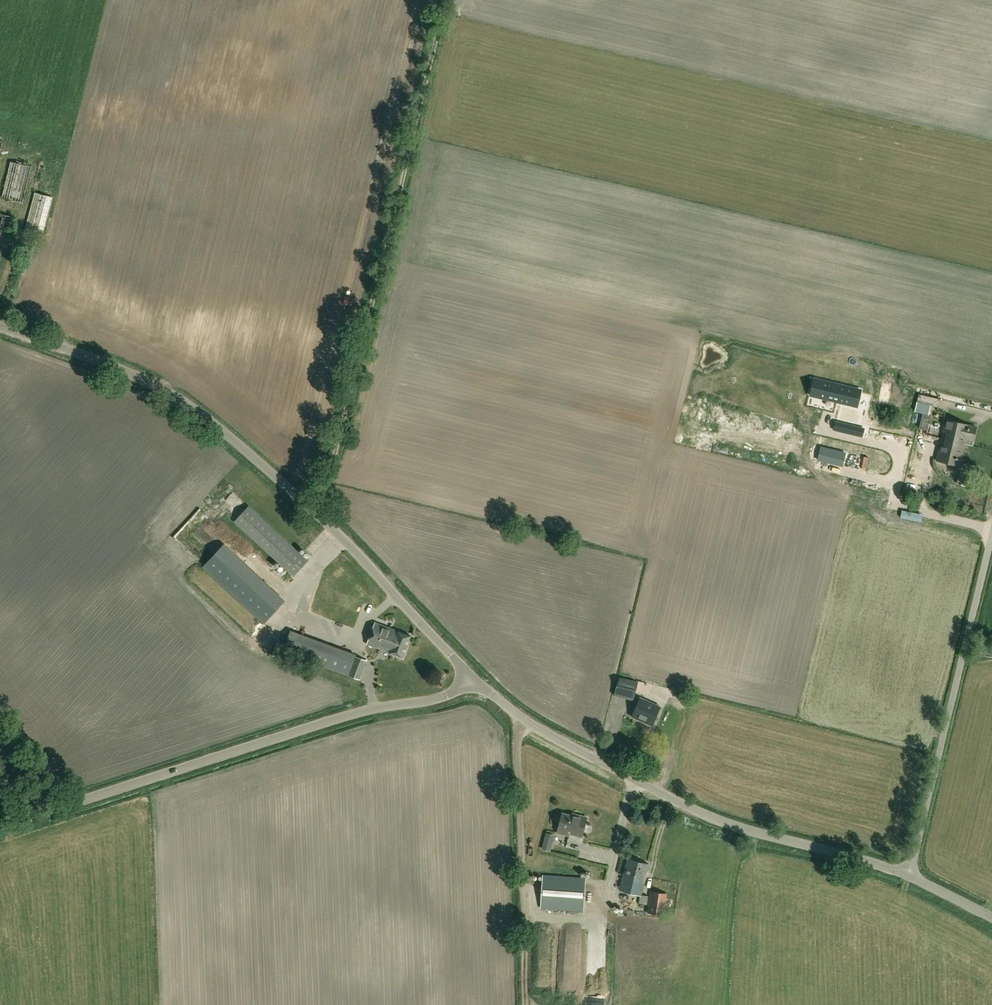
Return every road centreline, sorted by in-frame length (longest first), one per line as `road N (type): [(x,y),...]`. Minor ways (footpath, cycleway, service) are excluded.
road 1 (unclassified): [(471,678),(319,514),(201,413),(140,378),(0,328)]
road 2 (track): [(443,0),(319,514)]
road 3 (unclassified): [(0,829),(342,717),(438,697),(471,678)]
road 4 (unclassified): [(907,876),(695,811),(524,722),(471,678)]
road 5 (unclassified): [(907,876),(991,534)]

